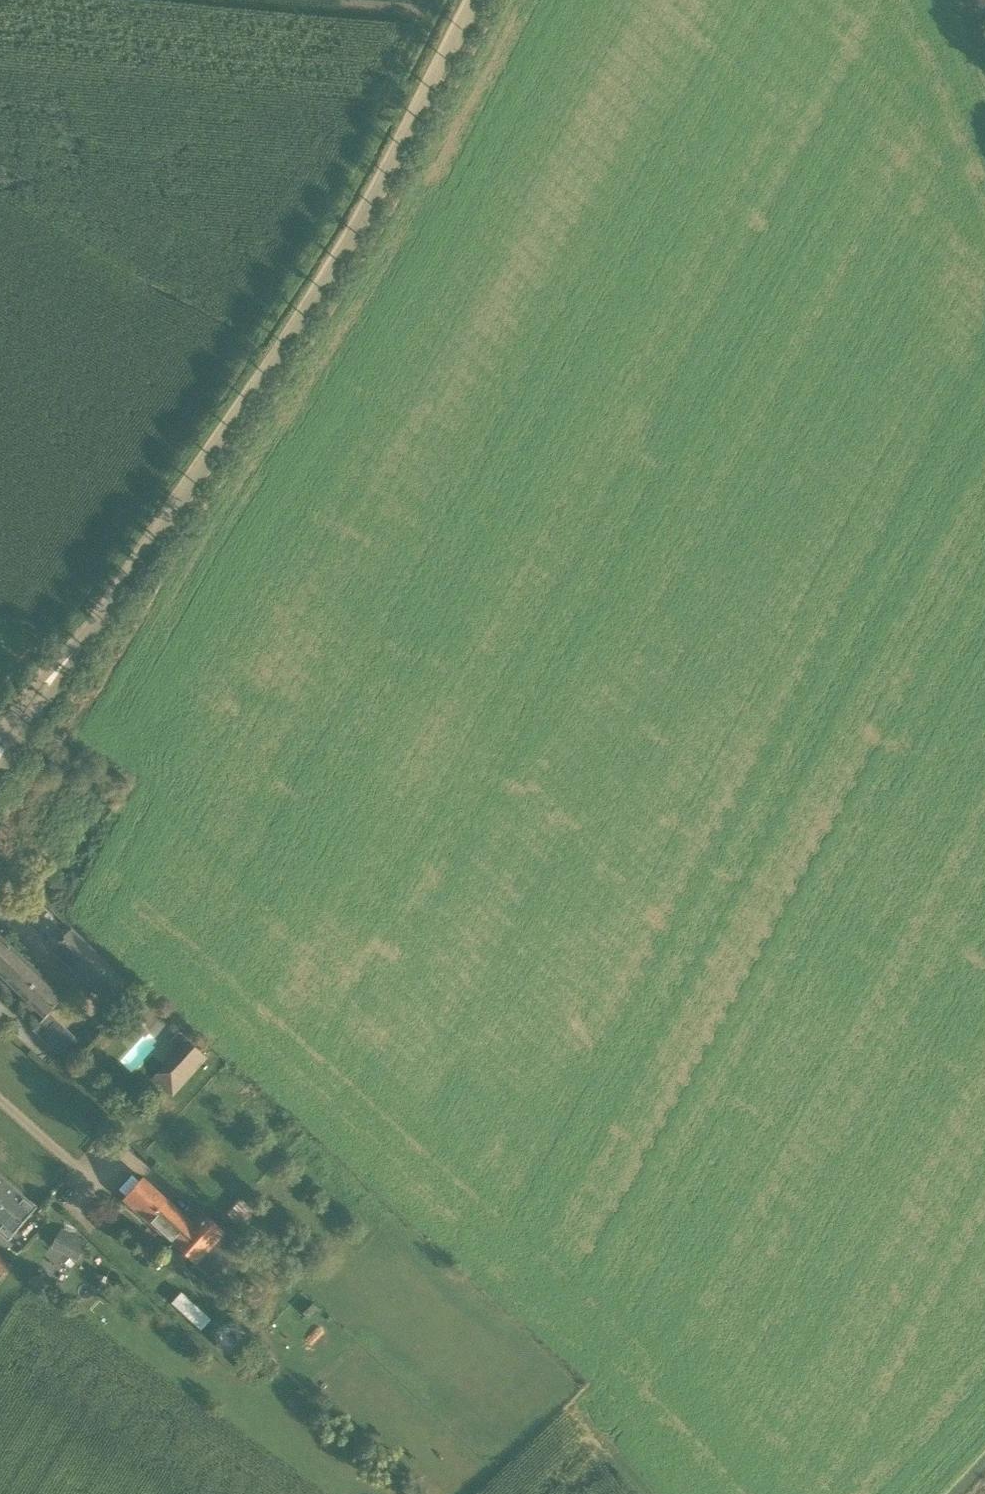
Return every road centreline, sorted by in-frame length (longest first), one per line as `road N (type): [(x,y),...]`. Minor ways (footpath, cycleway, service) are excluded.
road 1 (unclassified): [(0,772),(376,173),(472,0)]

